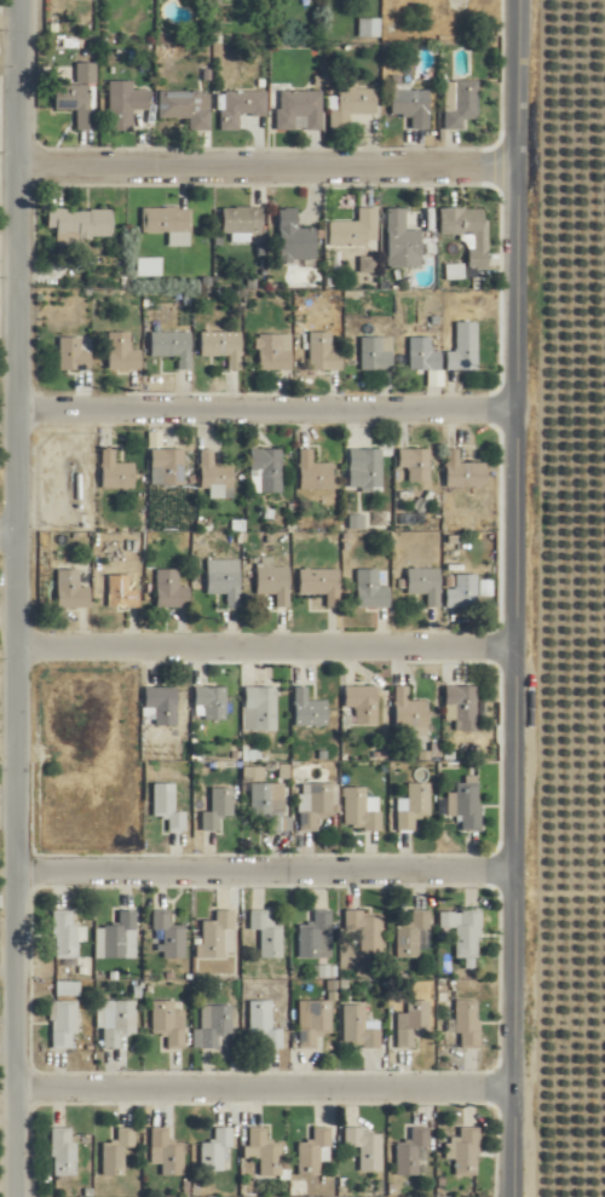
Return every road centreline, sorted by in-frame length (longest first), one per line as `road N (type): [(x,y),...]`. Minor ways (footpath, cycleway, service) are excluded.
road 1 (residential): [(509,1196),(515,0)]
road 2 (residential): [(9,1196),(15,0)]
road 3 (residential): [(13,399),(513,398)]
road 4 (residential): [(12,638),(512,638)]
road 5 (residential): [(11,861),(511,861)]
road 6 (residential): [(10,1080),(509,1076)]
road 7 (residential): [(514,154),(15,155)]

